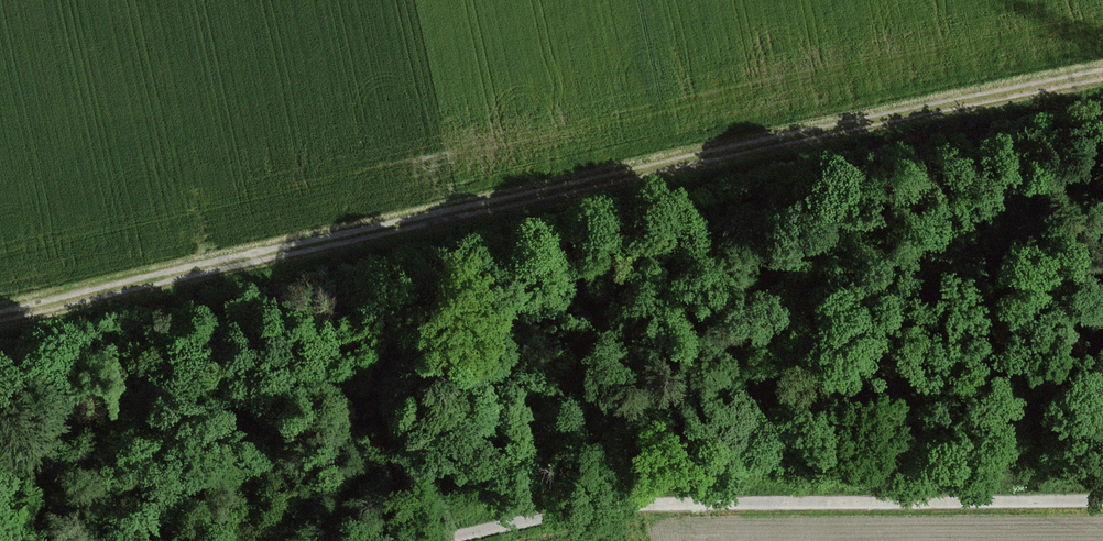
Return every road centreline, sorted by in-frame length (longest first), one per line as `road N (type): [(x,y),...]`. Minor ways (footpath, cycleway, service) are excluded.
road 1 (track): [(1102,82),(0,315)]
road 2 (unclassified): [(1102,500),(637,503),(586,507),(436,540)]

